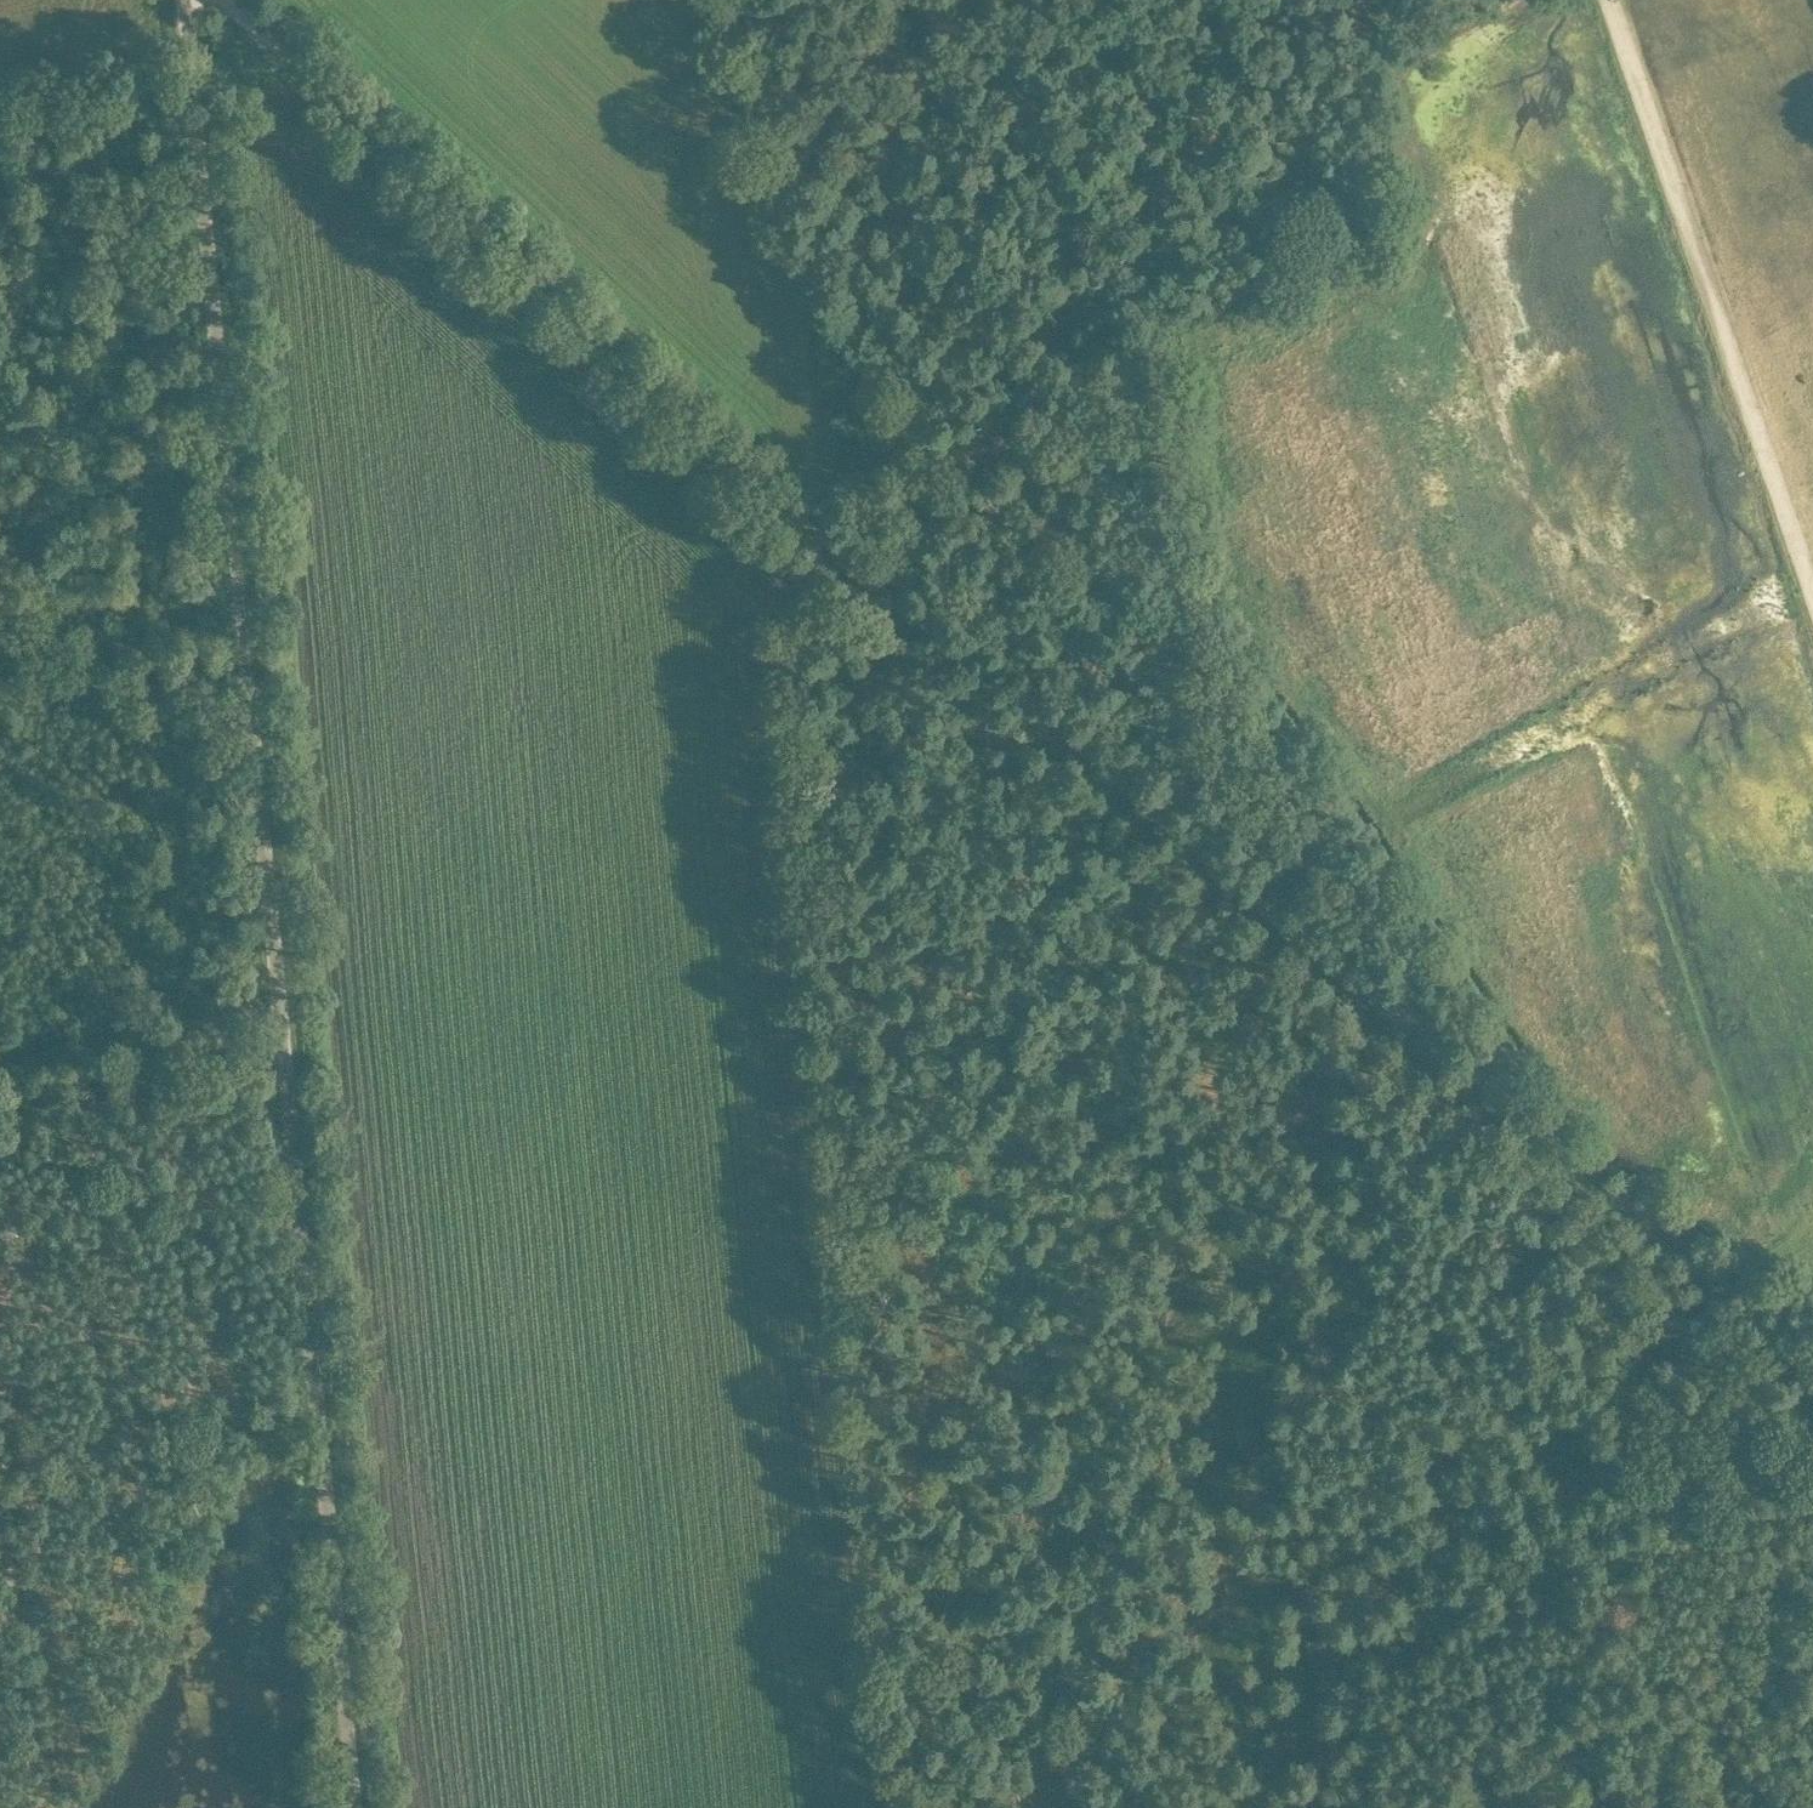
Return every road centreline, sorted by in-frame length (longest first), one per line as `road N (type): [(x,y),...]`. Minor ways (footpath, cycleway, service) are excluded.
road 1 (track): [(1812,1344),(1376,993),(877,569),(728,455),(453,195),(262,0)]
road 2 (unclassified): [(373,1807),(182,0)]
road 3 (track): [(297,1048),(0,1103)]

